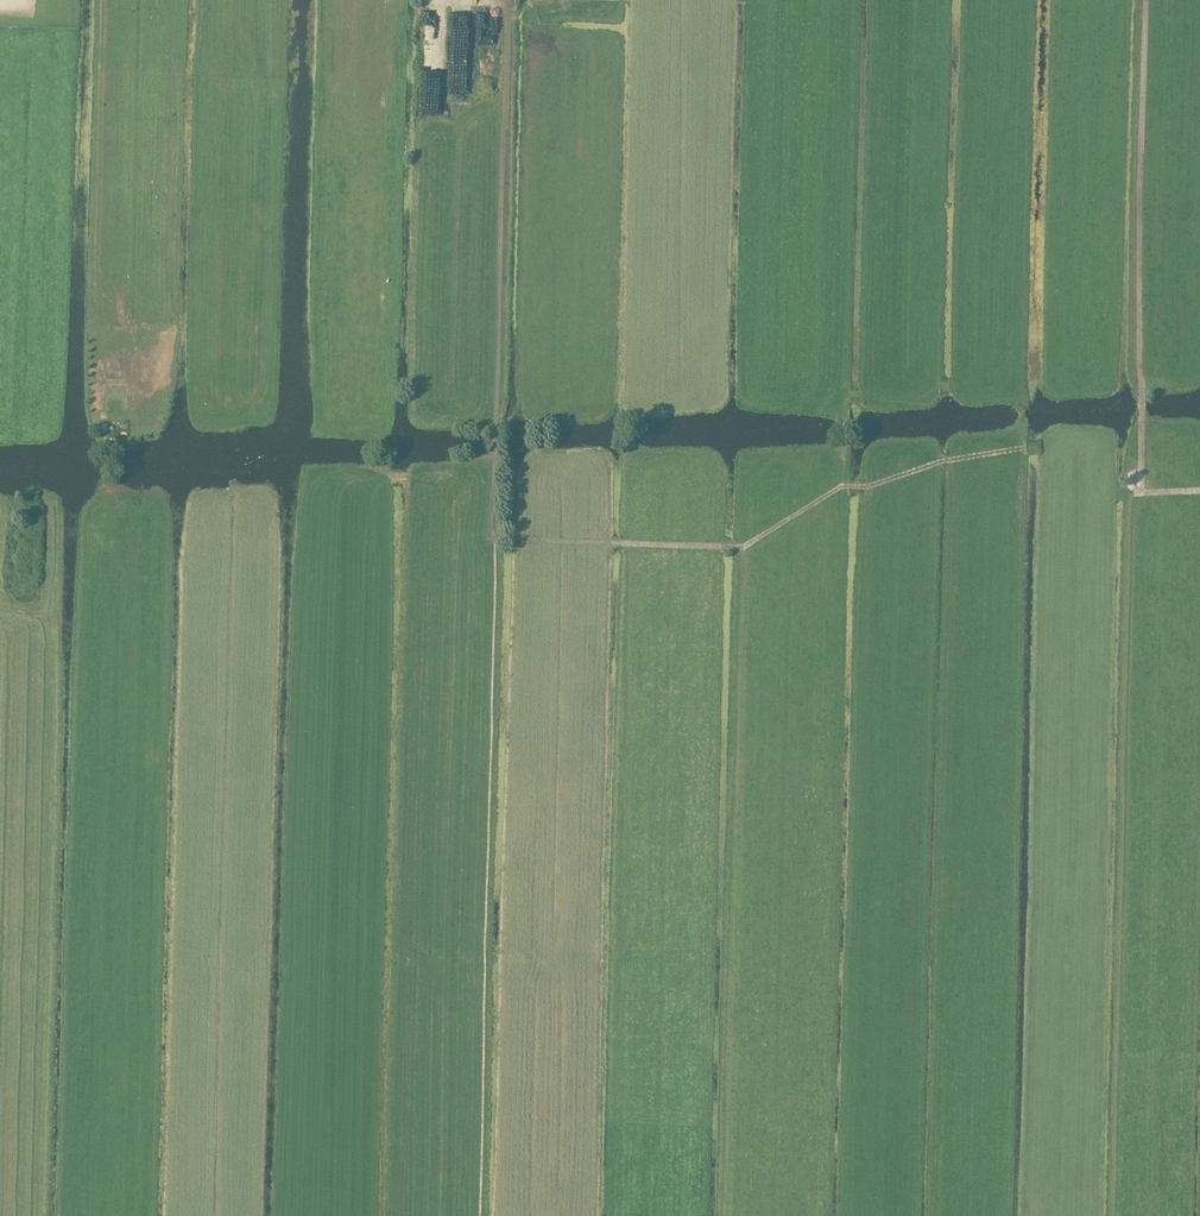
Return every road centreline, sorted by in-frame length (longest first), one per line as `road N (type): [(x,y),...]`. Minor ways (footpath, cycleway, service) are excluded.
road 1 (track): [(509,0),(490,538),(746,547),(840,488),(871,488),(935,462),(1026,447),(1098,486),(1199,489)]
road 2 (track): [(1147,0),(1144,417),(1134,484),(1115,1215)]
road 3 (track): [(480,1215),(490,538)]

